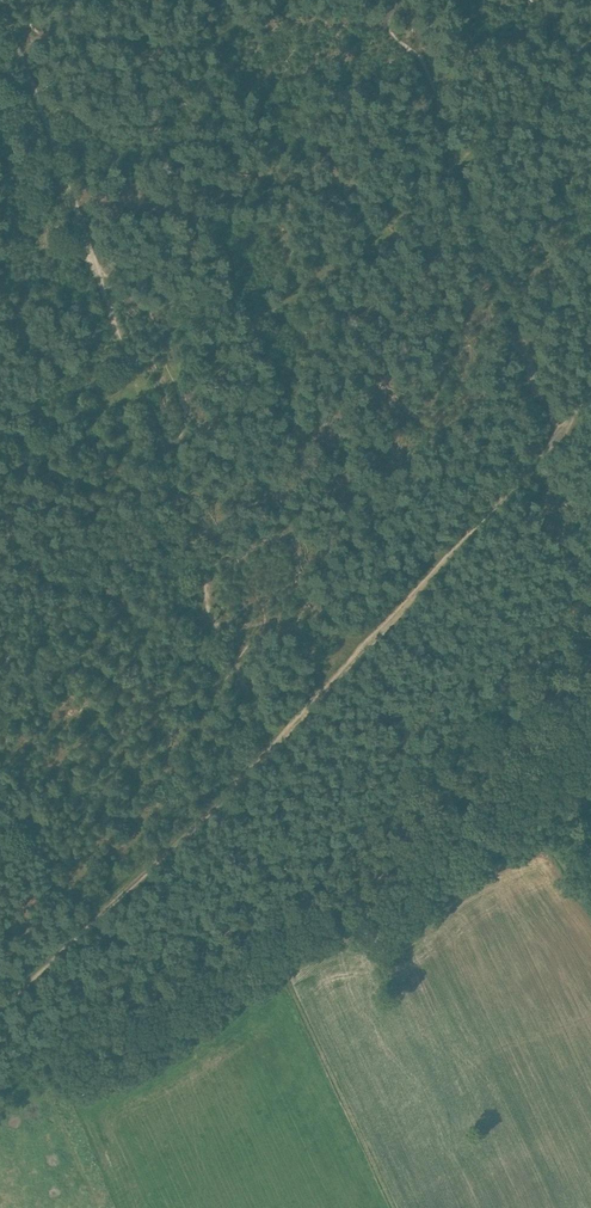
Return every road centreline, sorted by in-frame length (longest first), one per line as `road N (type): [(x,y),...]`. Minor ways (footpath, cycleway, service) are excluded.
road 1 (track): [(265,744),(559,433)]
road 2 (track): [(0,3),(139,390)]
road 3 (track): [(139,390),(199,554),(211,613),(265,744)]
road 4 (track): [(0,1006),(265,744)]

